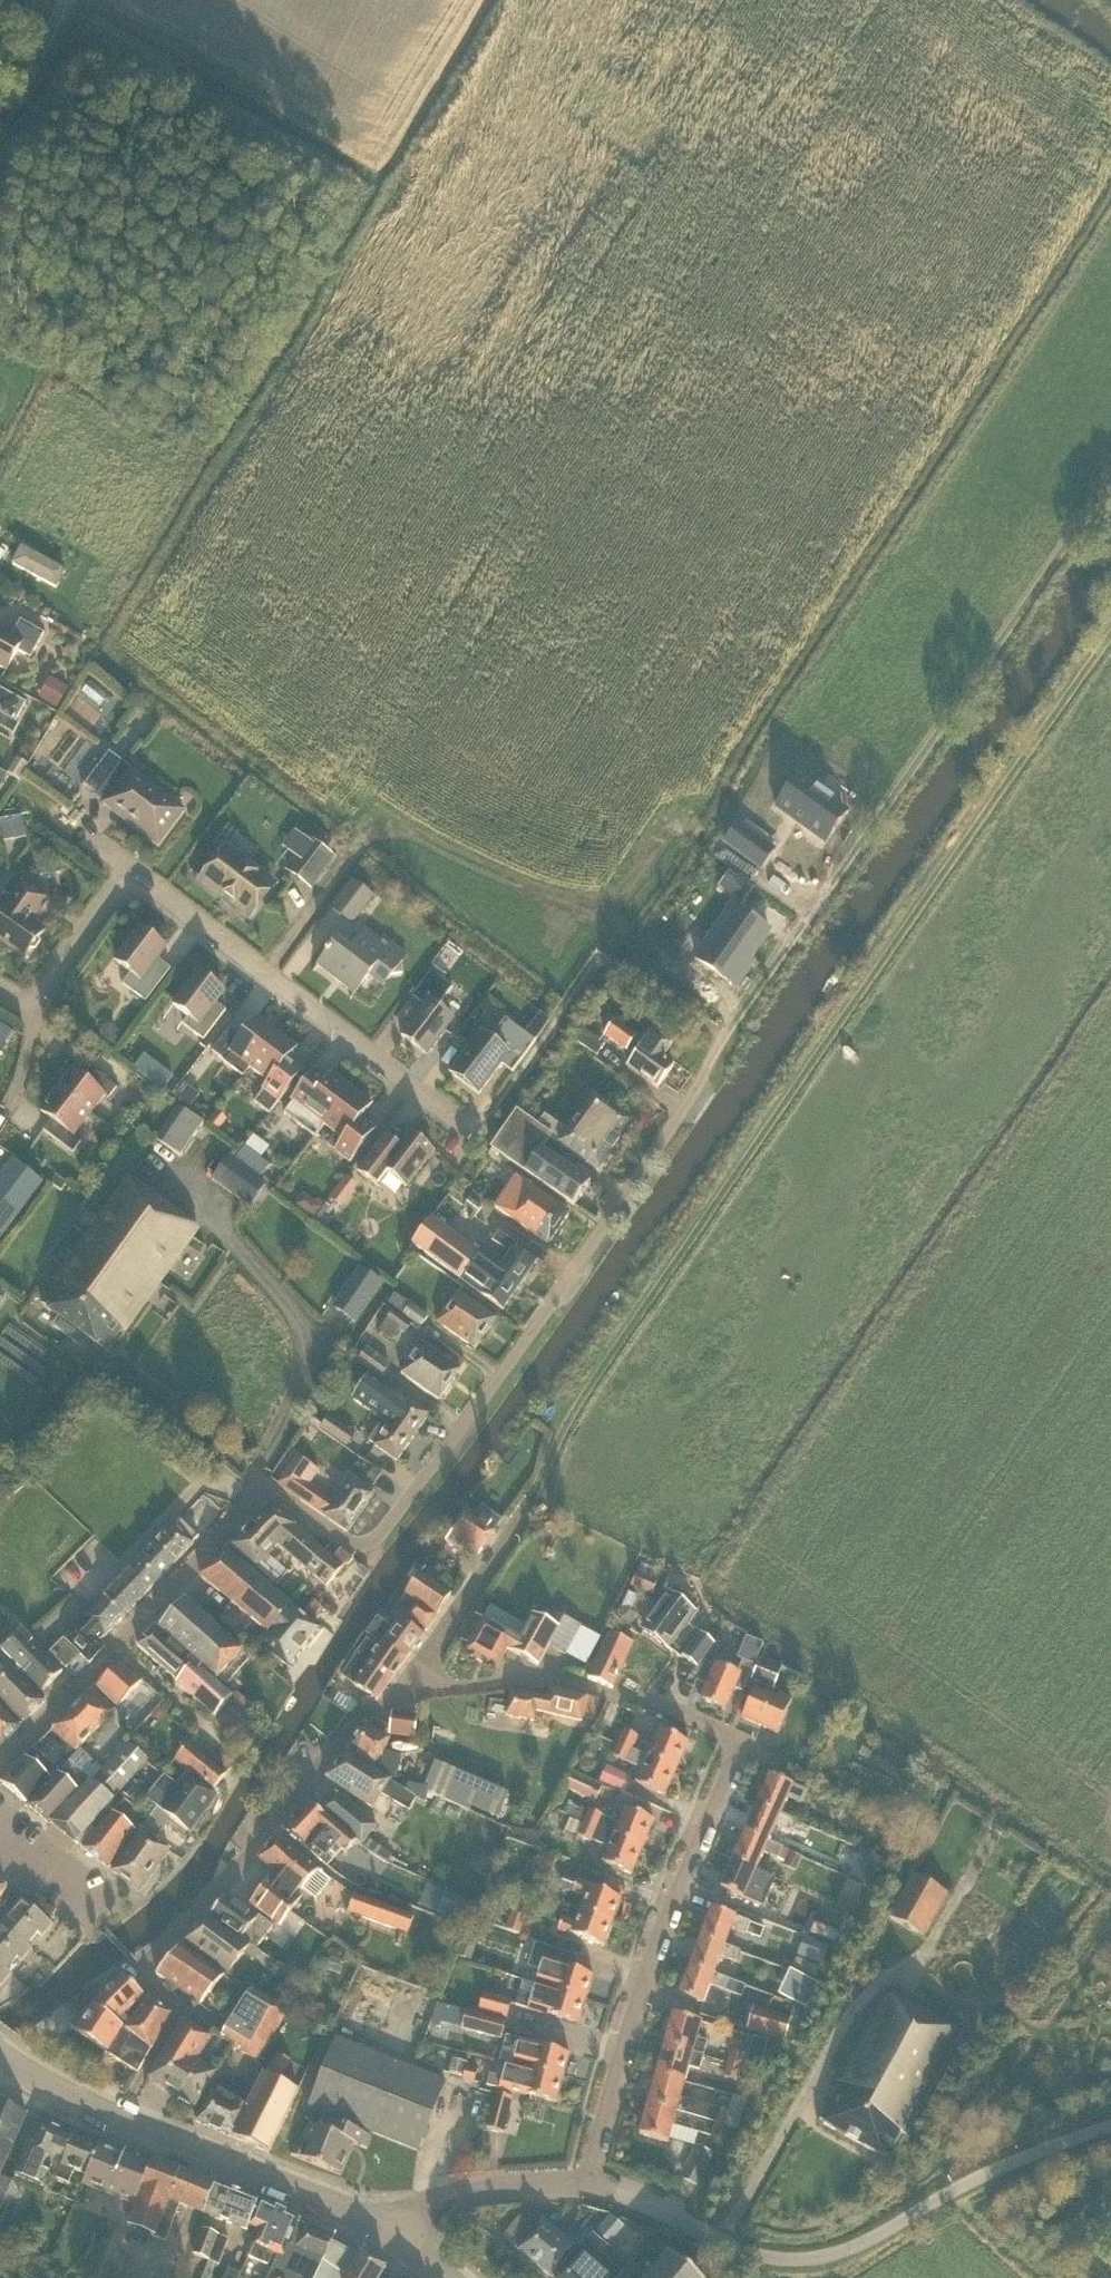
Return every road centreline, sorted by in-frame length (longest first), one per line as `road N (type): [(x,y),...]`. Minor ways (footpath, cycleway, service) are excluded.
road 1 (residential): [(0,1765),(261,1491),(353,1544),(385,1530),(534,1329),(725,1036)]
road 2 (track): [(531,1510),(584,1398),(1110,634)]
road 3 (residential): [(588,2188),(643,1993),(745,1744),(666,1707),(559,1680),(415,1685)]
road 4 (unclassified): [(588,2188),(643,2206),(735,2253),(821,2259),(1005,2166),(1110,2127)]
road 5 (secondary): [(400,2238),(117,2120),(0,2055)]
road 6 (residential): [(469,1129),(130,868)]
road 7 (residential): [(138,1973),(251,1853),(367,1710),(383,1709),(415,1685)]
road 8 (residential): [(415,1685),(531,1510)]
road 9 (unclassified): [(400,2238),(421,2212),(454,2194),(588,2188)]
road 10 (residential): [(130,868),(28,1002)]
road 11 (track): [(0,130),(72,0)]

